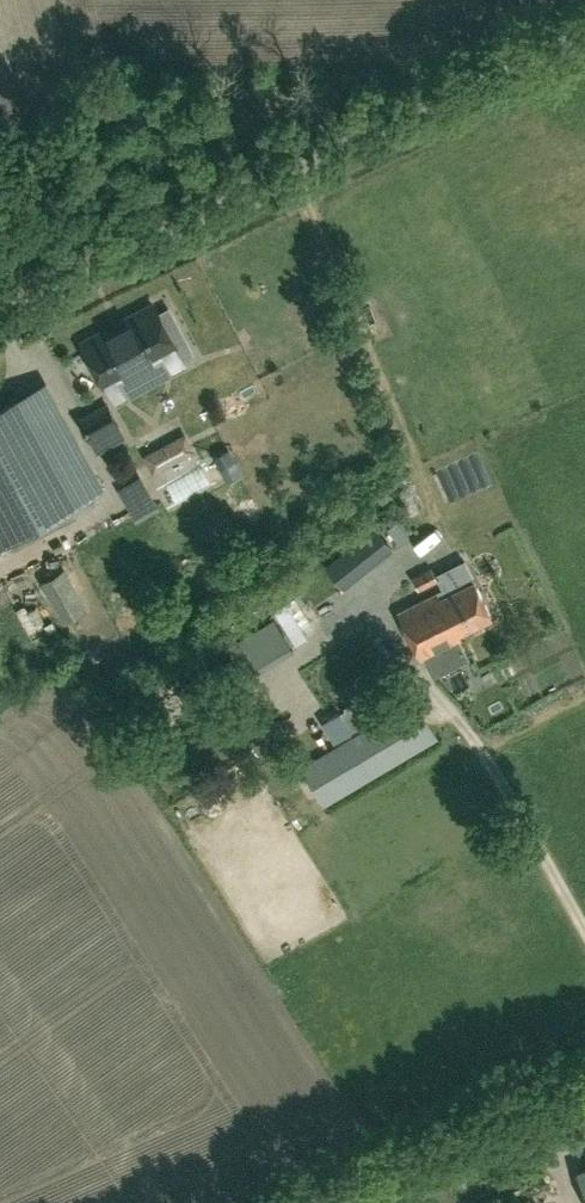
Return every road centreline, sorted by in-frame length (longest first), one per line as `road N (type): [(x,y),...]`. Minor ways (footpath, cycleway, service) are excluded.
road 1 (unclassified): [(0,316),(584,43)]
road 2 (unclassified): [(310,1202),(584,1080)]

